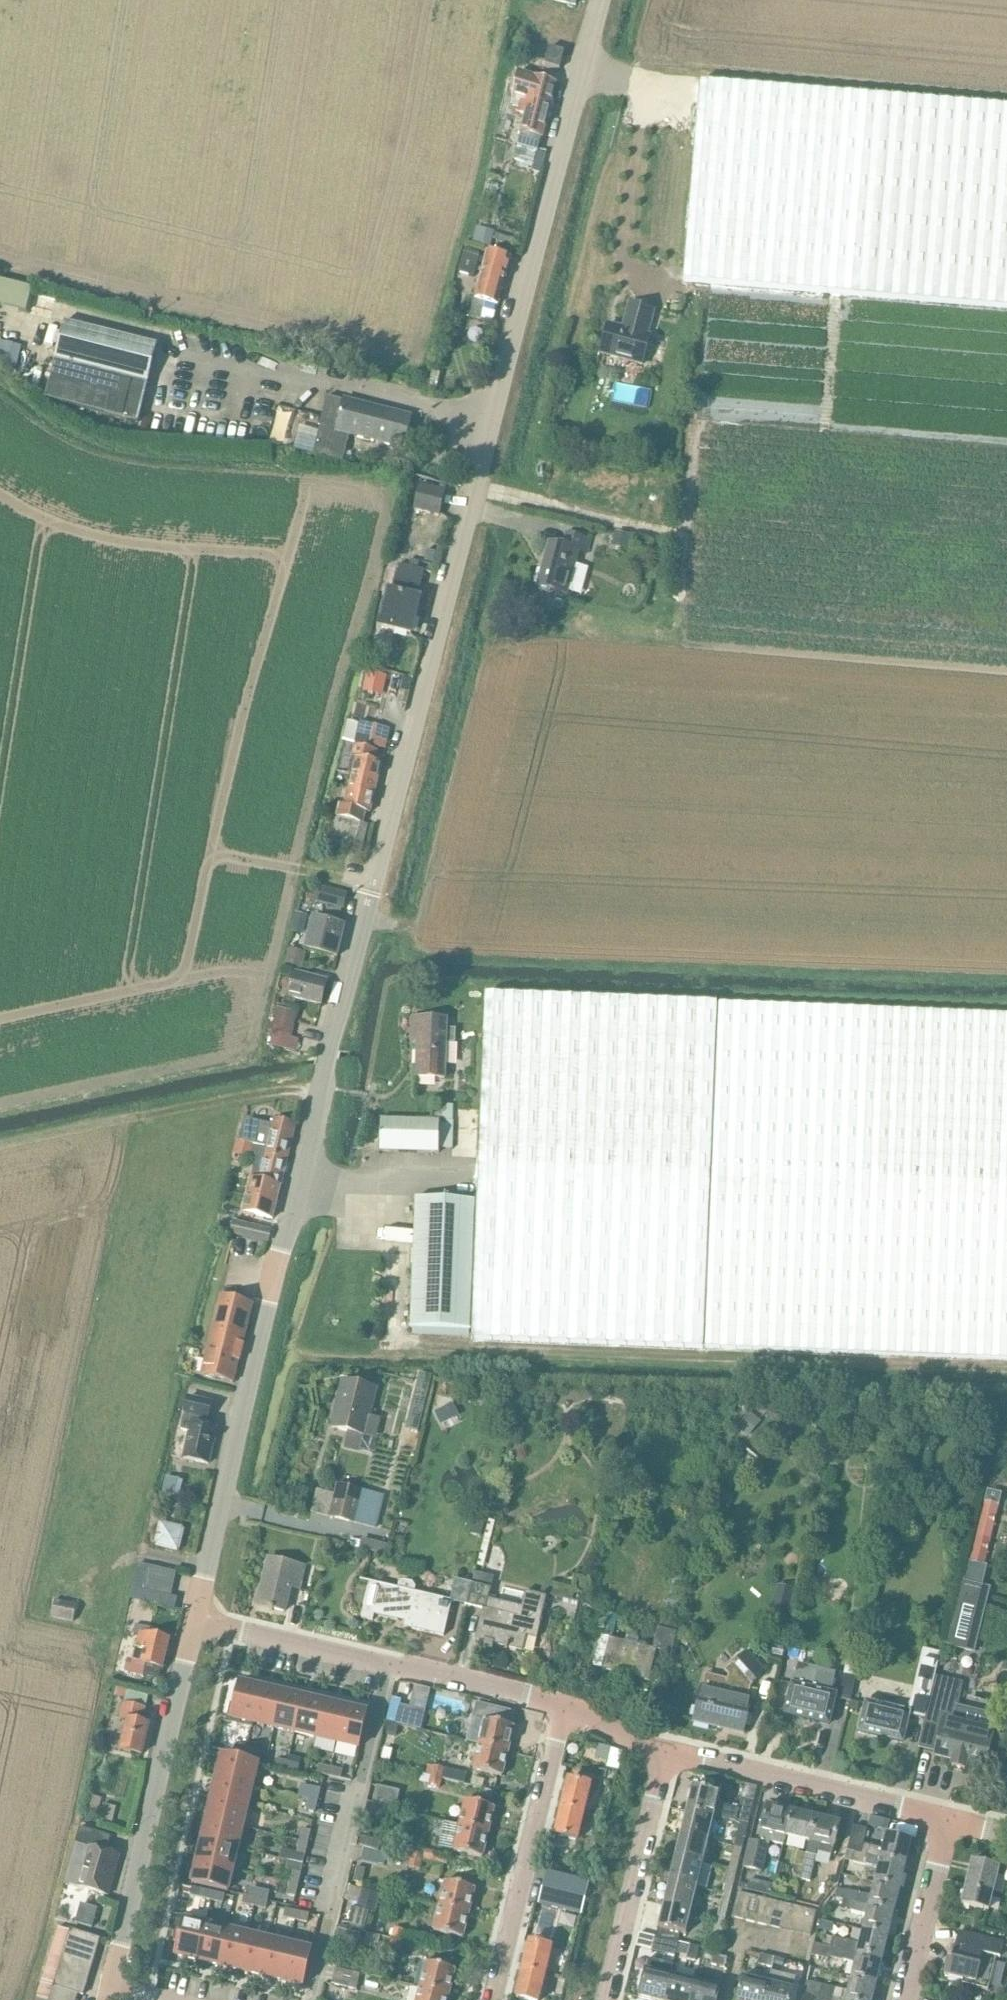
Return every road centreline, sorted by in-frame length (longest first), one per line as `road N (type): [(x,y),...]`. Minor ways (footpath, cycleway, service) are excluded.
road 1 (unclassified): [(194,1620),(372,886),(600,0)]
road 2 (track): [(705,401),(693,447),(679,609),(1006,636)]
road 3 (unclassified): [(117,1992),(194,1620)]
road 4 (residential): [(194,1620),(563,1708)]
road 5 (residential): [(494,1999),(563,1708)]
road 6 (residential): [(669,1754),(949,1821)]
road 7 (residential): [(669,1754),(611,1999)]
road 8 (track): [(474,488),(685,539)]
road 9 (residential): [(907,1999),(949,1821)]

